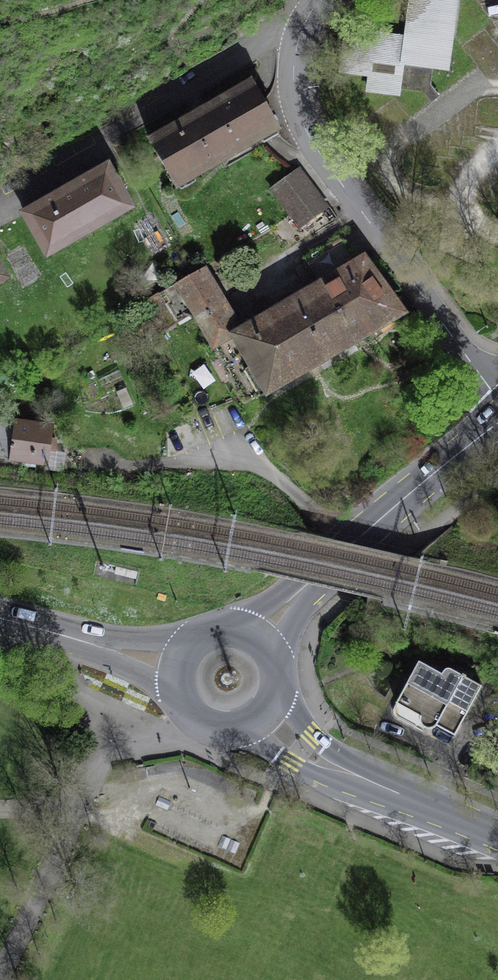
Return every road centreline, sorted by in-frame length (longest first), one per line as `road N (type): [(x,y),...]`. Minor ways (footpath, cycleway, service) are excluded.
road 1 (residential): [(497,395),(415,291),(305,128),(295,54),(320,0)]
road 2 (primary): [(497,419),(256,636)]
road 3 (primary): [(177,666),(0,619)]
road 4 (primary): [(339,771),(497,836)]

